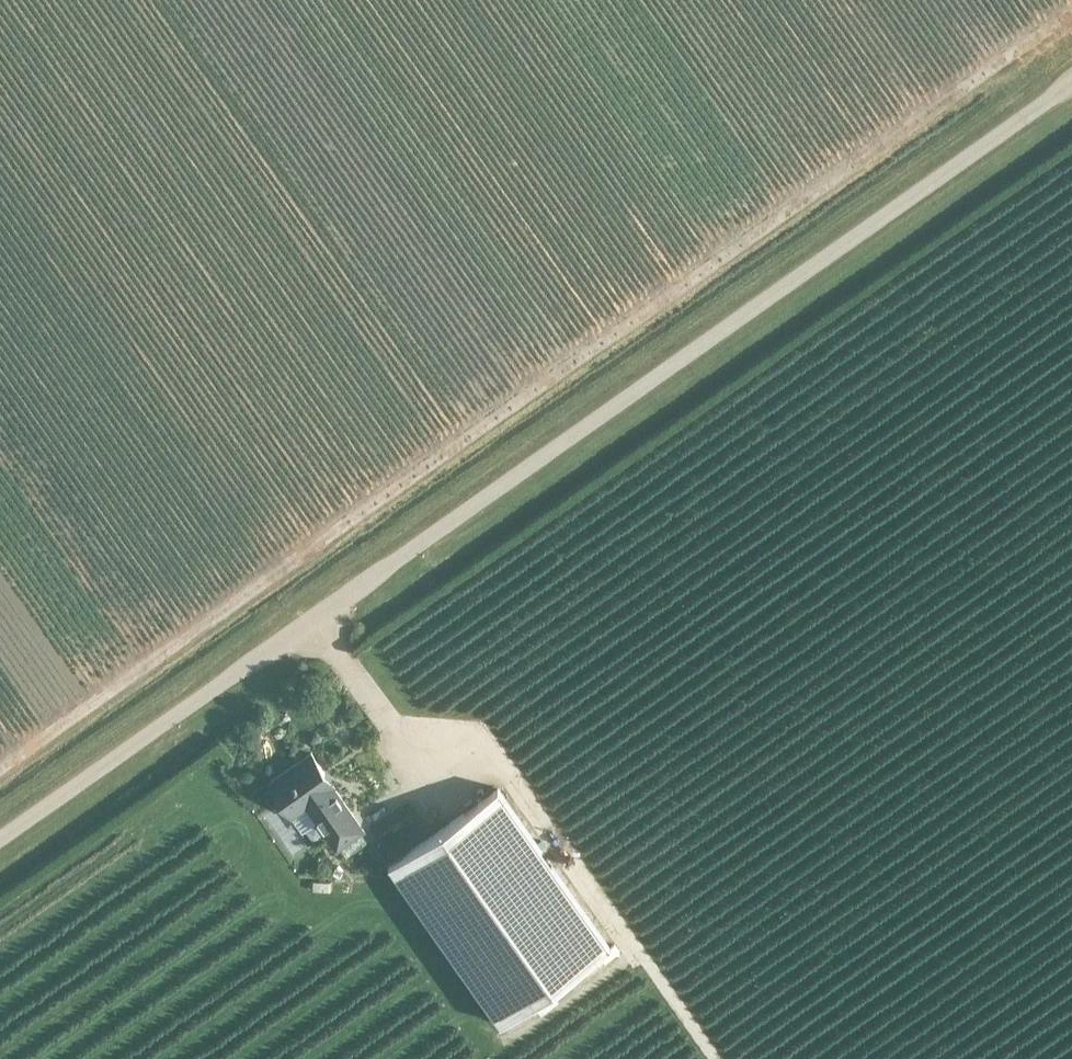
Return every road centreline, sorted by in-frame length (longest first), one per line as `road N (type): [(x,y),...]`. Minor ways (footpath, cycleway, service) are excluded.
road 1 (unclassified): [(1071,83),(0,842)]

